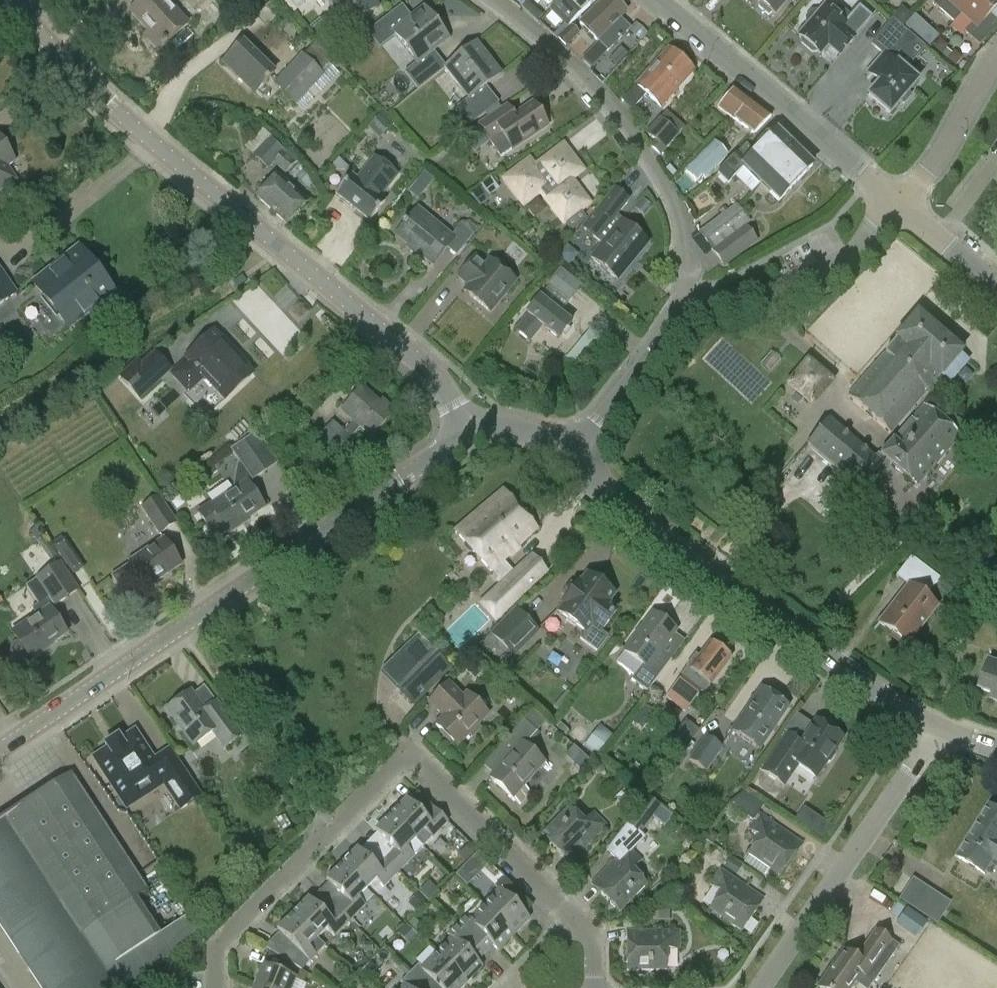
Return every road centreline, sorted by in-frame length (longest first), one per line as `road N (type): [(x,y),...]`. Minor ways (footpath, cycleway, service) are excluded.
road 1 (tertiary): [(465,436),(396,338),(100,93),(13,0)]
road 2 (residential): [(587,987),(582,912),(419,760),(394,766),(233,920),(216,958),(217,987)]
road 3 (tertiary): [(0,748),(465,436)]
road 4 (tertiary): [(930,728),(630,507),(571,454)]
road 5 (residential): [(690,308),(651,173),(578,76),(492,0)]
road 6 (residential): [(905,205),(663,0)]
road 7 (residential): [(756,987),(930,728)]
road 8 (residential): [(690,308),(791,292),(841,271),(905,205)]
road 9 (residential): [(571,454),(646,347),(690,308)]
road 10 (residential): [(905,205),(996,58)]

